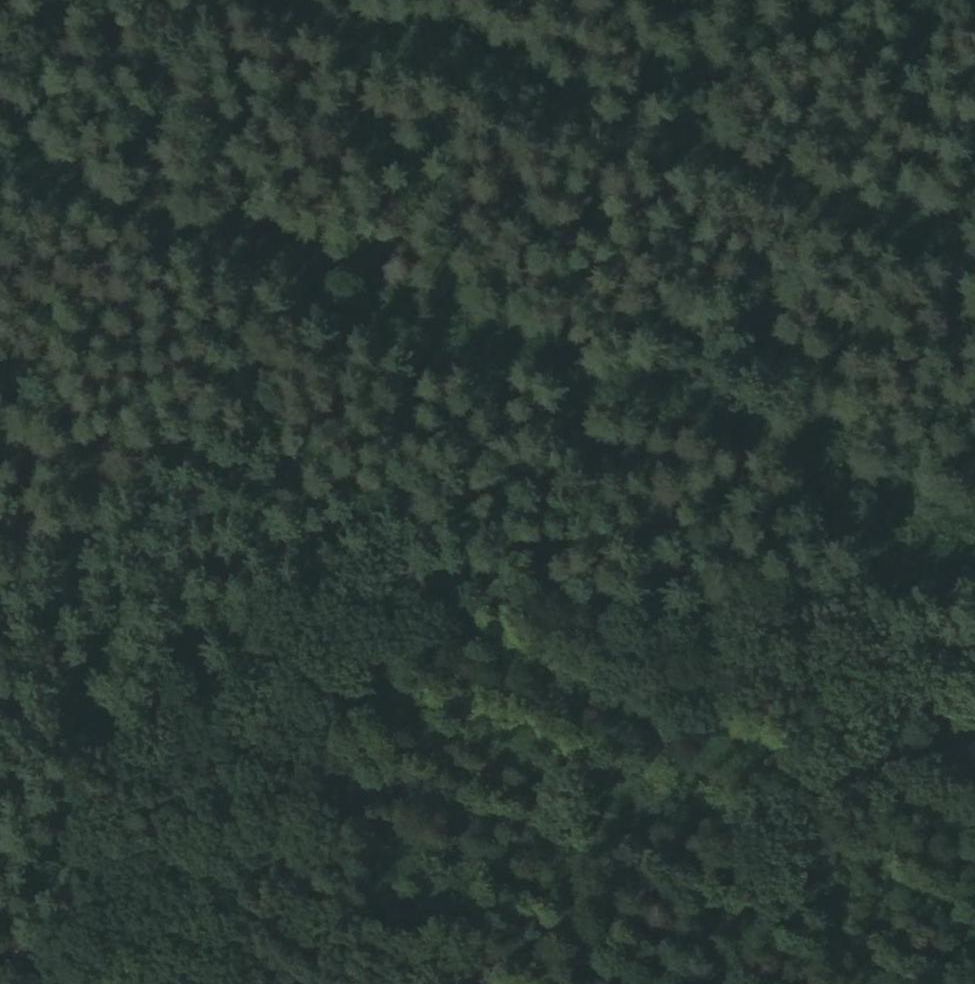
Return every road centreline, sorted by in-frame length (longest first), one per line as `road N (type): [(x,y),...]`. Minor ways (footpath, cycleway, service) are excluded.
road 1 (track): [(974,640),(836,609),(592,579),(394,596),(196,677),(70,842),(7,943)]
road 2 (track): [(824,0),(974,124)]

